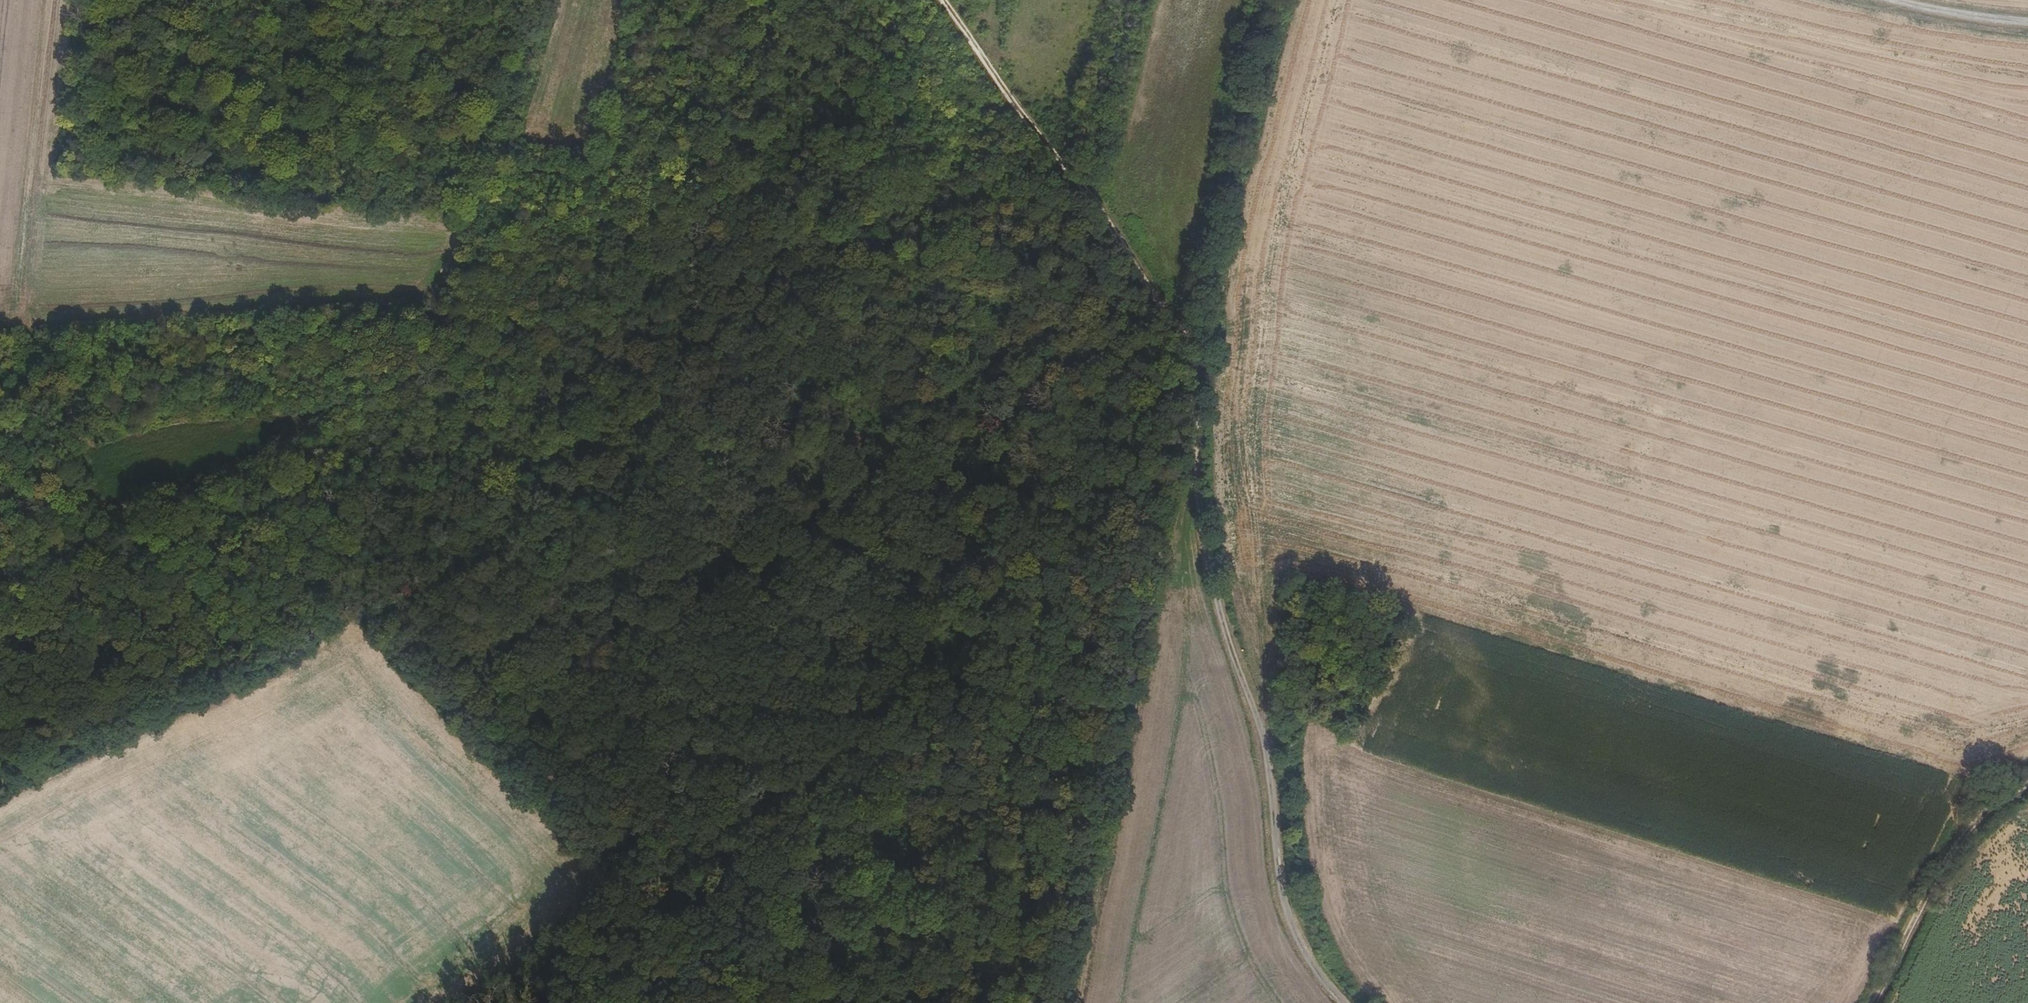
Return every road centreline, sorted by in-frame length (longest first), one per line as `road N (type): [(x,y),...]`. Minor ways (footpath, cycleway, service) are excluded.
road 1 (track): [(939,0),(1187,343),(1199,547),(1258,733),(1274,886),(1302,958),(1338,1002)]
road 2 (track): [(1086,1002),(1193,421)]
road 3 (track): [(2027,784),(1989,807),(1964,836),(1878,1002)]
road 4 (track): [(1887,0),(2027,24)]

